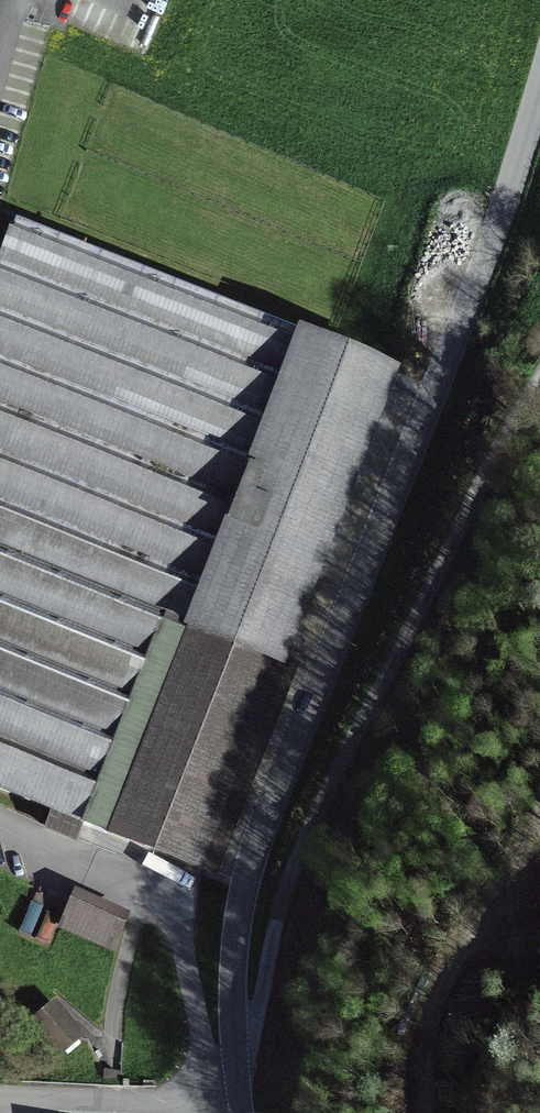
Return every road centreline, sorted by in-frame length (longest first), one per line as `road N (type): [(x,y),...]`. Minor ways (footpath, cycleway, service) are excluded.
road 1 (residential): [(539,92),(419,432),(254,851),(235,951),(240,1099)]
road 2 (track): [(539,379),(314,818),(290,876),(263,993),(234,1045)]
road 3 (residential): [(0,828),(139,890),(172,913),(210,1099)]
road 4 (track): [(426,1112),(439,998),(539,817)]
road 5 (residential): [(210,1099),(0,1096)]

